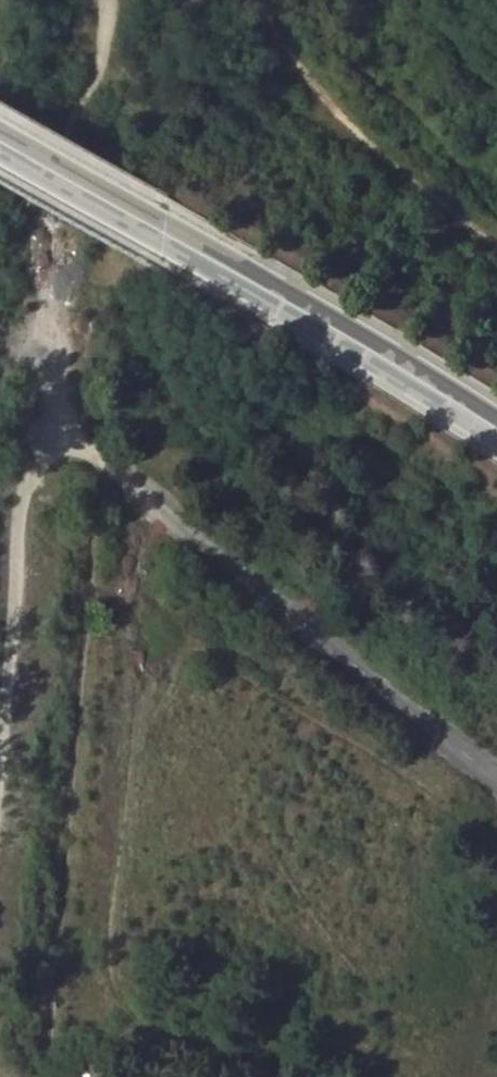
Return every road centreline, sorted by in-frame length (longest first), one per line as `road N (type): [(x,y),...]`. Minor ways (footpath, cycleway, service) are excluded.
road 1 (track): [(106,0),(96,80),(42,216),(53,424),(26,500),(0,746)]
road 2 (secondary): [(496,435),(0,147)]

